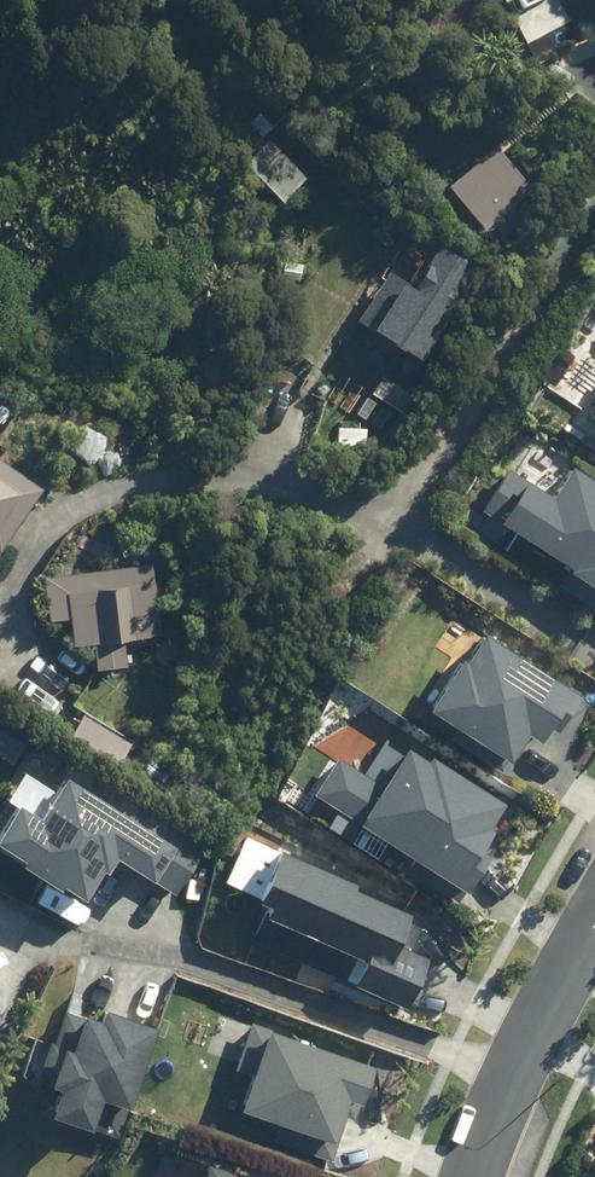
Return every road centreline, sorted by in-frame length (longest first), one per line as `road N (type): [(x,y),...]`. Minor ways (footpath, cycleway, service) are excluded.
road 1 (residential): [(594,897),(478,1176)]

